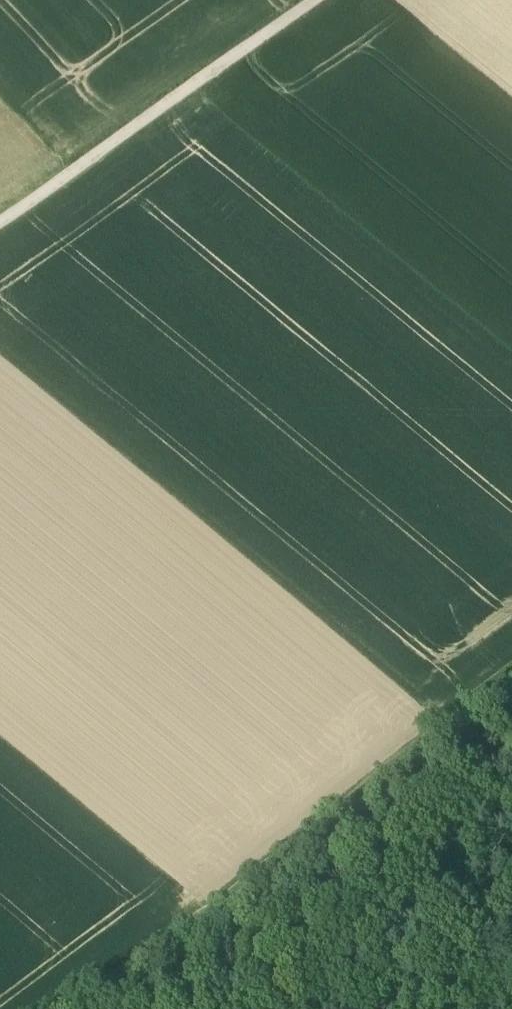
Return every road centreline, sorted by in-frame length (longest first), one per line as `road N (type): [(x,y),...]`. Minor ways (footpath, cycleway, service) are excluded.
road 1 (track): [(78,1008),(511,677)]
road 2 (track): [(318,0),(0,223)]

